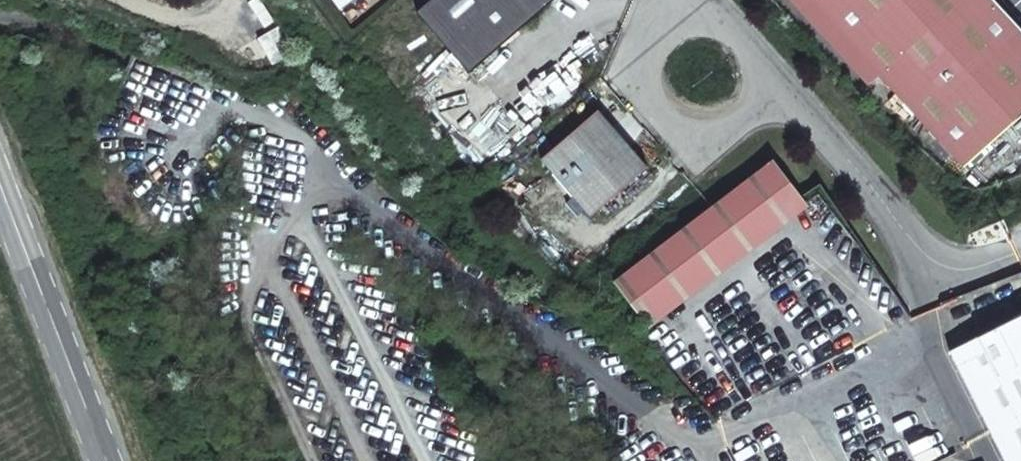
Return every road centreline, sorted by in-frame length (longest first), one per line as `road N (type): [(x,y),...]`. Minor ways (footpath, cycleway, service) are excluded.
road 1 (unclassified): [(4,0),(47,9),(244,111),(320,165)]
road 2 (secondary): [(0,172),(104,460)]

